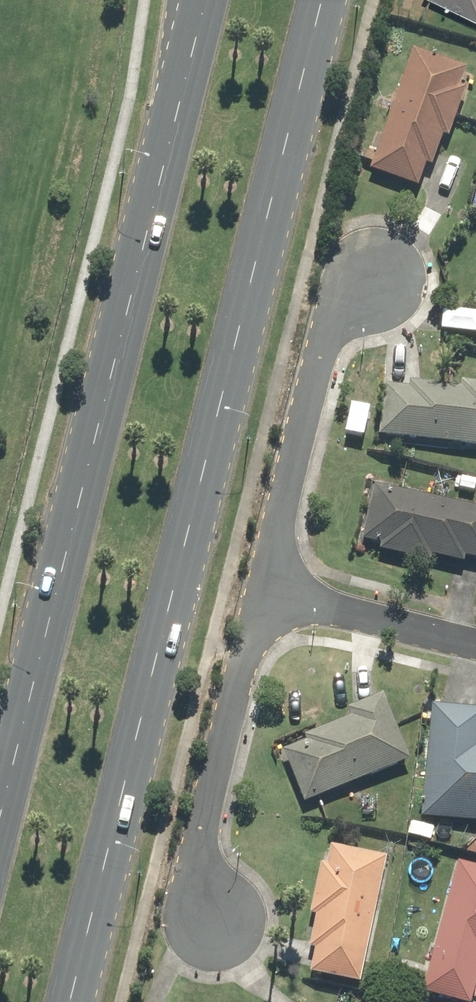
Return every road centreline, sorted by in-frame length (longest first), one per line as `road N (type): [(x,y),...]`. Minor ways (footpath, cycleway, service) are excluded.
road 1 (primary): [(323,0),(71,1001)]
road 2 (primary): [(0,832),(205,0)]
road 3 (residential): [(265,585),(203,848),(214,925)]
road 4 (residential): [(381,270),(337,316),(265,585)]
road 5 (residential): [(265,585),(475,643)]

